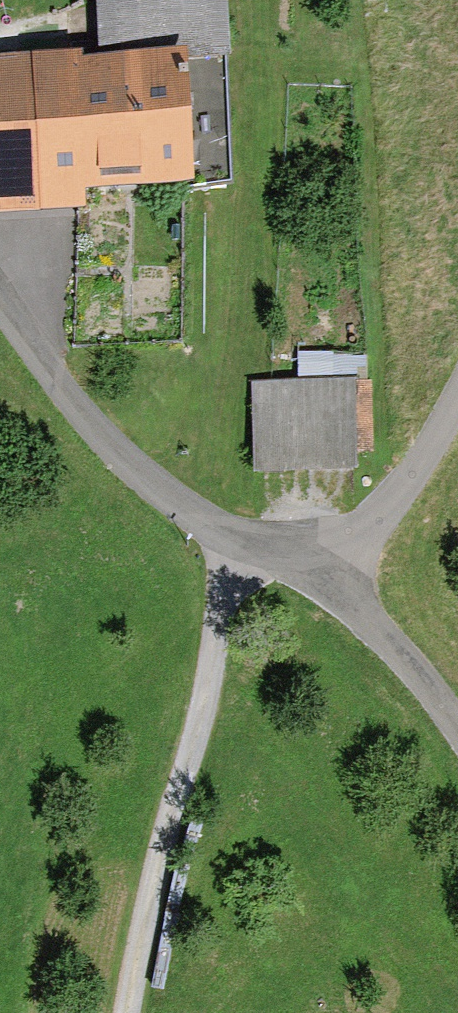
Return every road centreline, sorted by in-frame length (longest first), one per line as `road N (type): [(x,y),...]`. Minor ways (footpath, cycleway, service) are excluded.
road 1 (track): [(200,527),(212,577),(200,692),(119,1012)]
road 2 (residential): [(0,308),(105,456),(200,527),(326,562)]
road 3 (residential): [(326,562),(391,494),(457,389)]
road 4 (residential): [(326,562),(457,736)]

